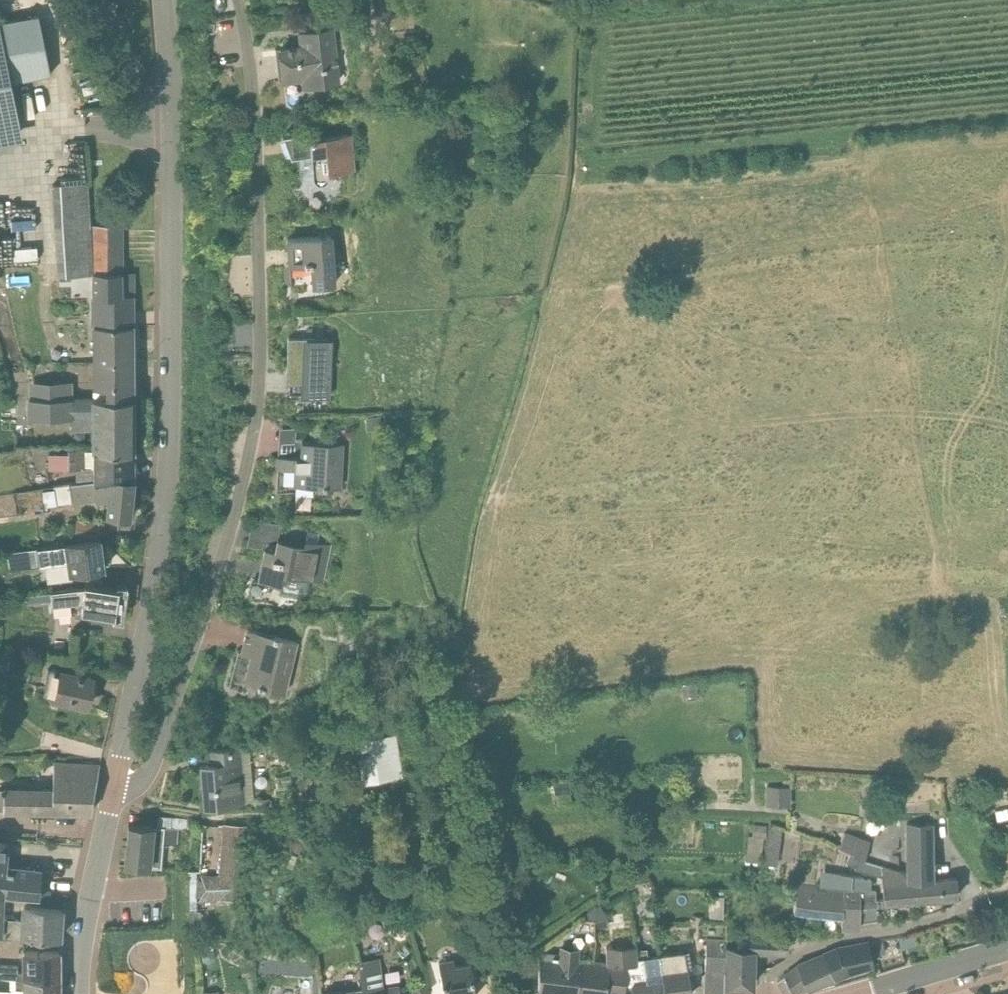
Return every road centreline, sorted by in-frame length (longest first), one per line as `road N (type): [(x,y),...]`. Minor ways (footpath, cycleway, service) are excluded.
road 1 (tertiary): [(78,993),(166,515),(171,130),(164,0)]
road 2 (track): [(40,0),(84,132),(155,113)]
road 3 (tertiary): [(865,993),(1007,953)]

